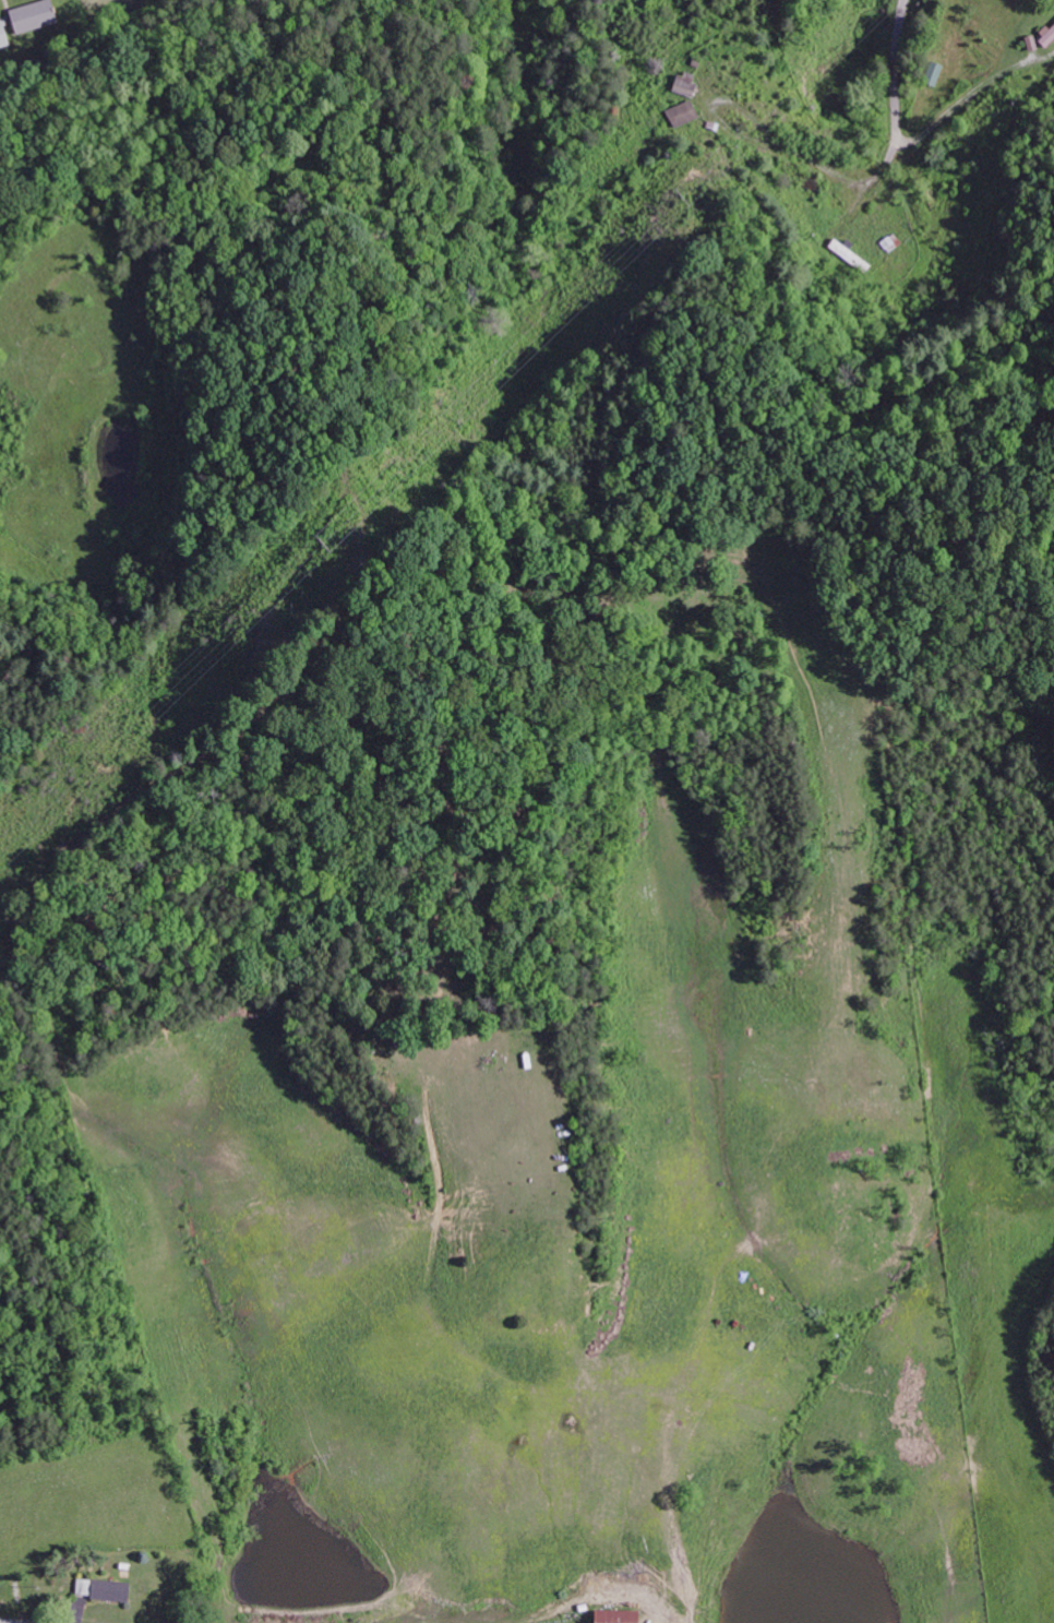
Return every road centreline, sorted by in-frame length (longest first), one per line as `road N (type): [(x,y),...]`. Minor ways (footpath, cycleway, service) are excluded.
road 1 (residential): [(906,0),(889,157),(873,170),(840,172),(787,145)]

